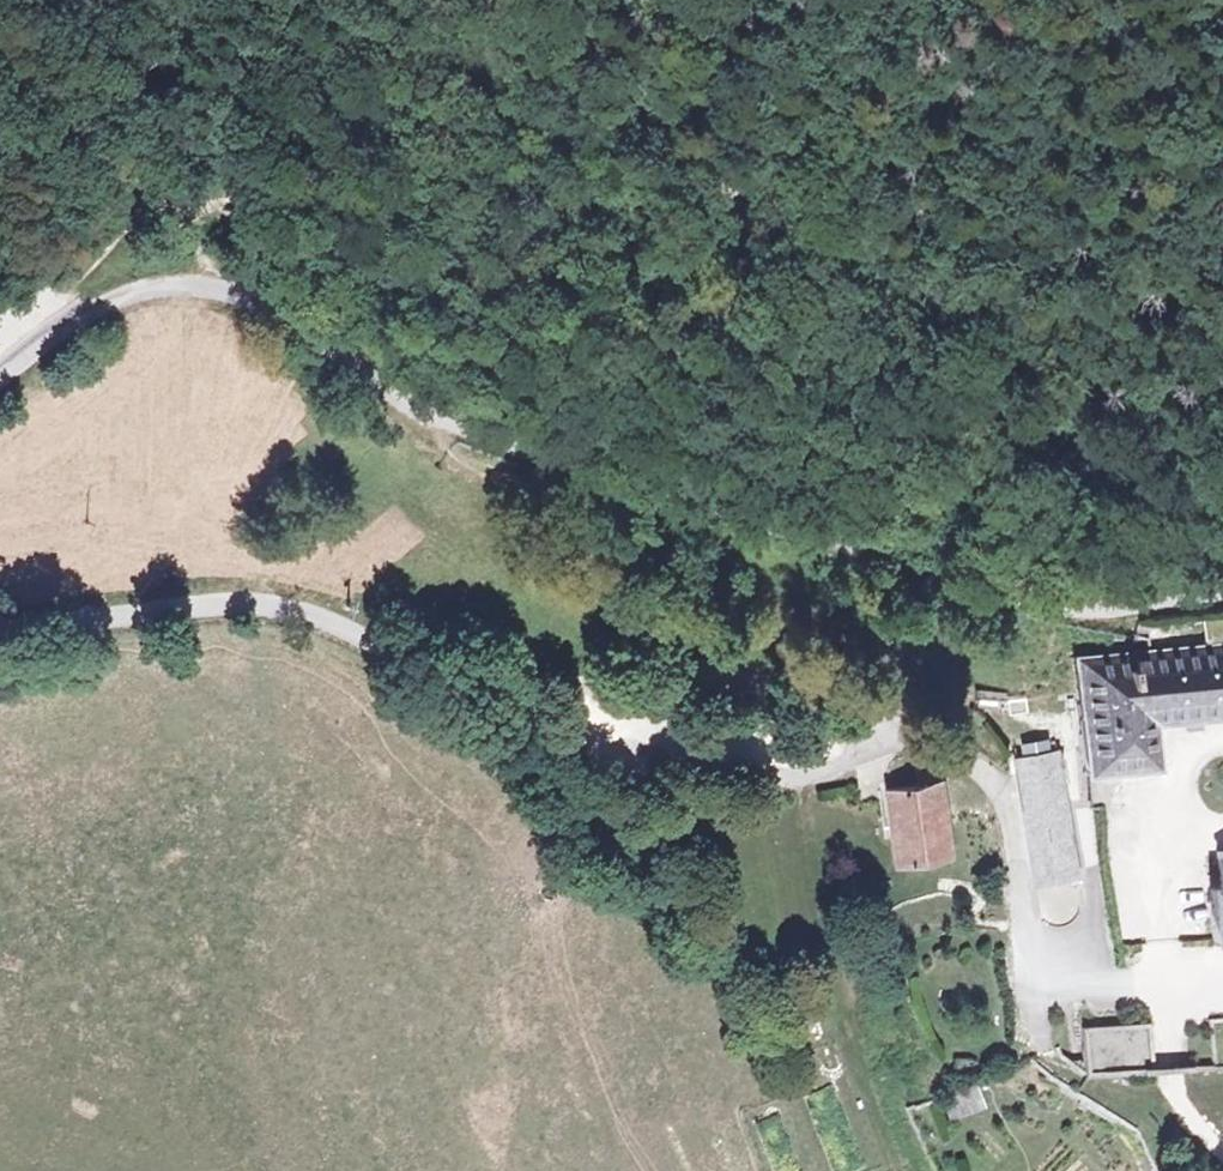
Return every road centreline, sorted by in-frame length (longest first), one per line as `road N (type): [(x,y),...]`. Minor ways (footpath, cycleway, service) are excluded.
road 1 (unclassified): [(1222,585),(1110,603),(998,590),(826,543),(444,417),(390,390),(314,318),(251,292),(153,282),(0,378)]
road 2 (unclassified): [(0,631),(260,606),(446,667),(789,710),(947,751),(980,770),(1001,796),(1031,949),(1075,982),(1131,984)]
road 3 (track): [(577,0),(676,154),(739,201),(740,237),(701,254),(486,247),(425,281),(379,288),(248,234),(164,213)]
road 4 (track): [(909,1170),(847,1004),(805,831),(802,770)]
road 5 (track): [(42,348),(68,290),(104,248),(164,213)]

